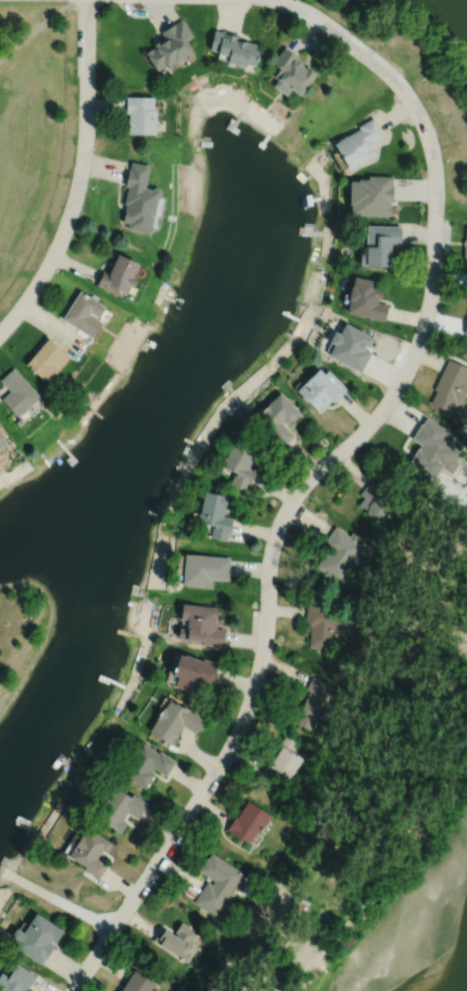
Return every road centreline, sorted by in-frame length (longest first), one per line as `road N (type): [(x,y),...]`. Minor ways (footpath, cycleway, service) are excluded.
road 1 (residential): [(71,990),(238,732),(261,662),(270,556),(288,506),(384,407),(426,323),(435,178),(423,124),(390,75),(316,18),(276,0)]
road 2 (residential): [(0,332),(52,259),(77,191),(87,0)]

